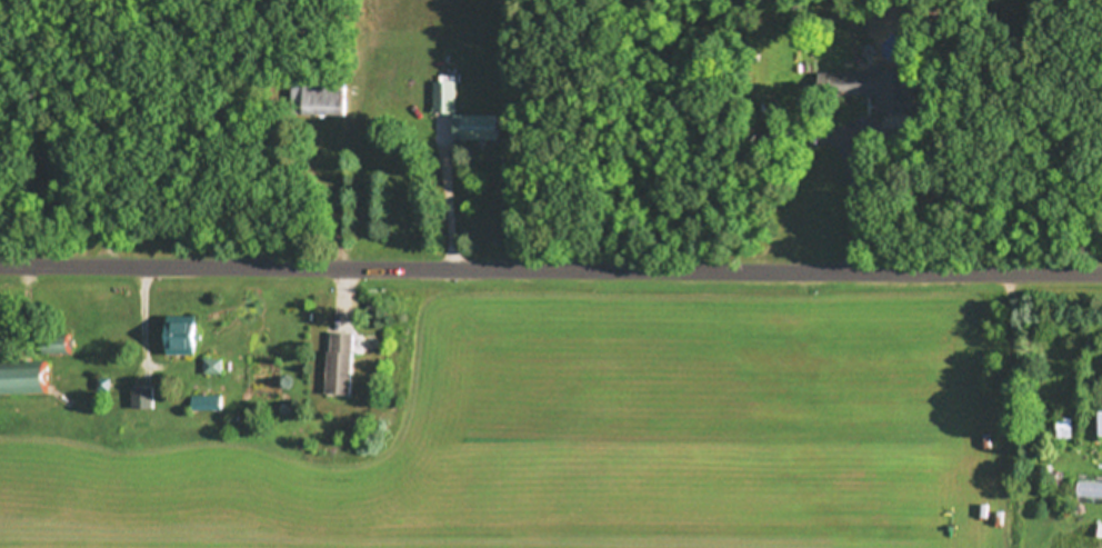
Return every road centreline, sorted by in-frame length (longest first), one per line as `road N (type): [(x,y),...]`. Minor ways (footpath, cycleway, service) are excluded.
road 1 (residential): [(1101,274),(0,267)]

